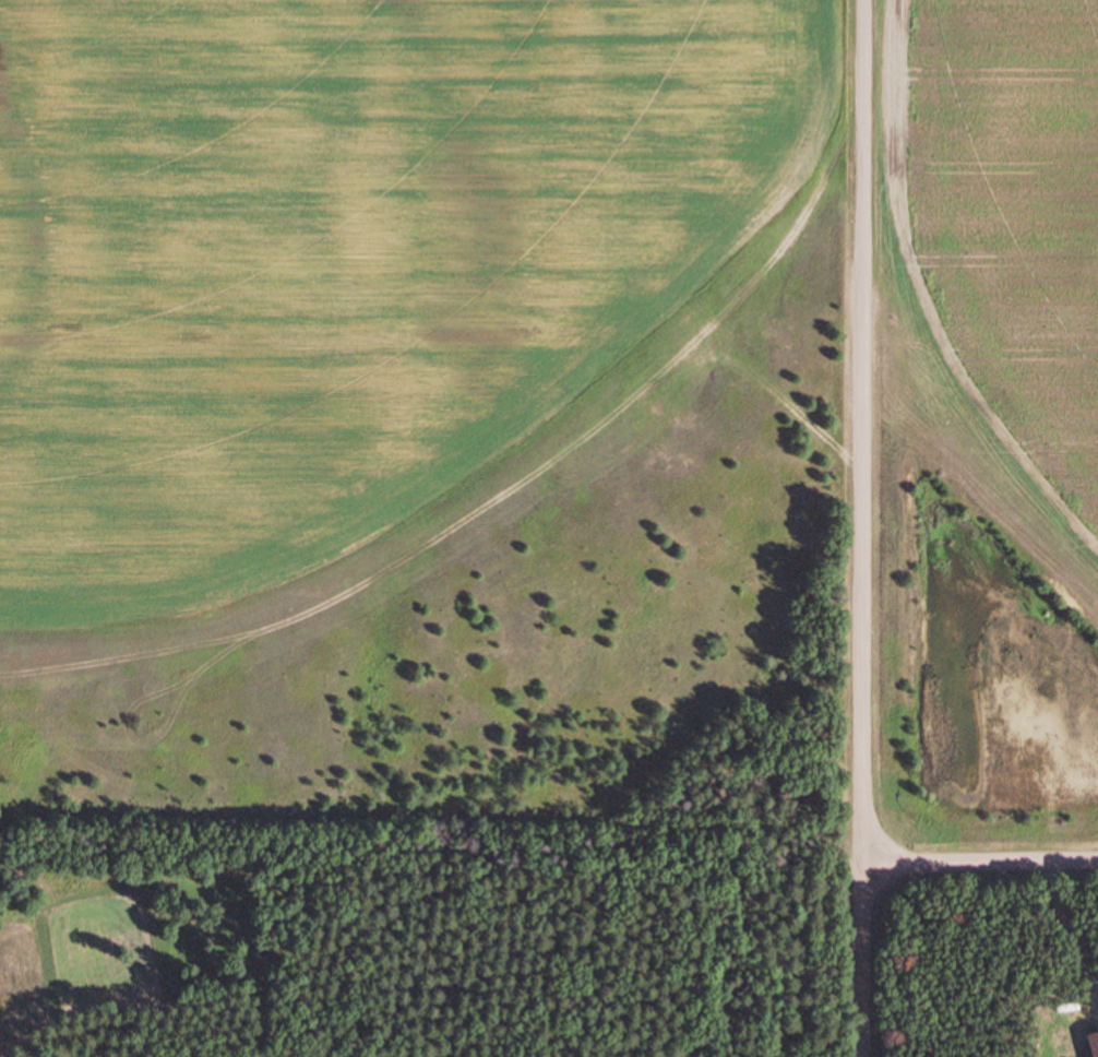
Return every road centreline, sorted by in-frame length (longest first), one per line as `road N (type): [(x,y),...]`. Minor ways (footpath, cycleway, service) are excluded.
road 1 (residential): [(864,1056),(866,0)]
road 2 (residential): [(863,865),(1097,860)]

